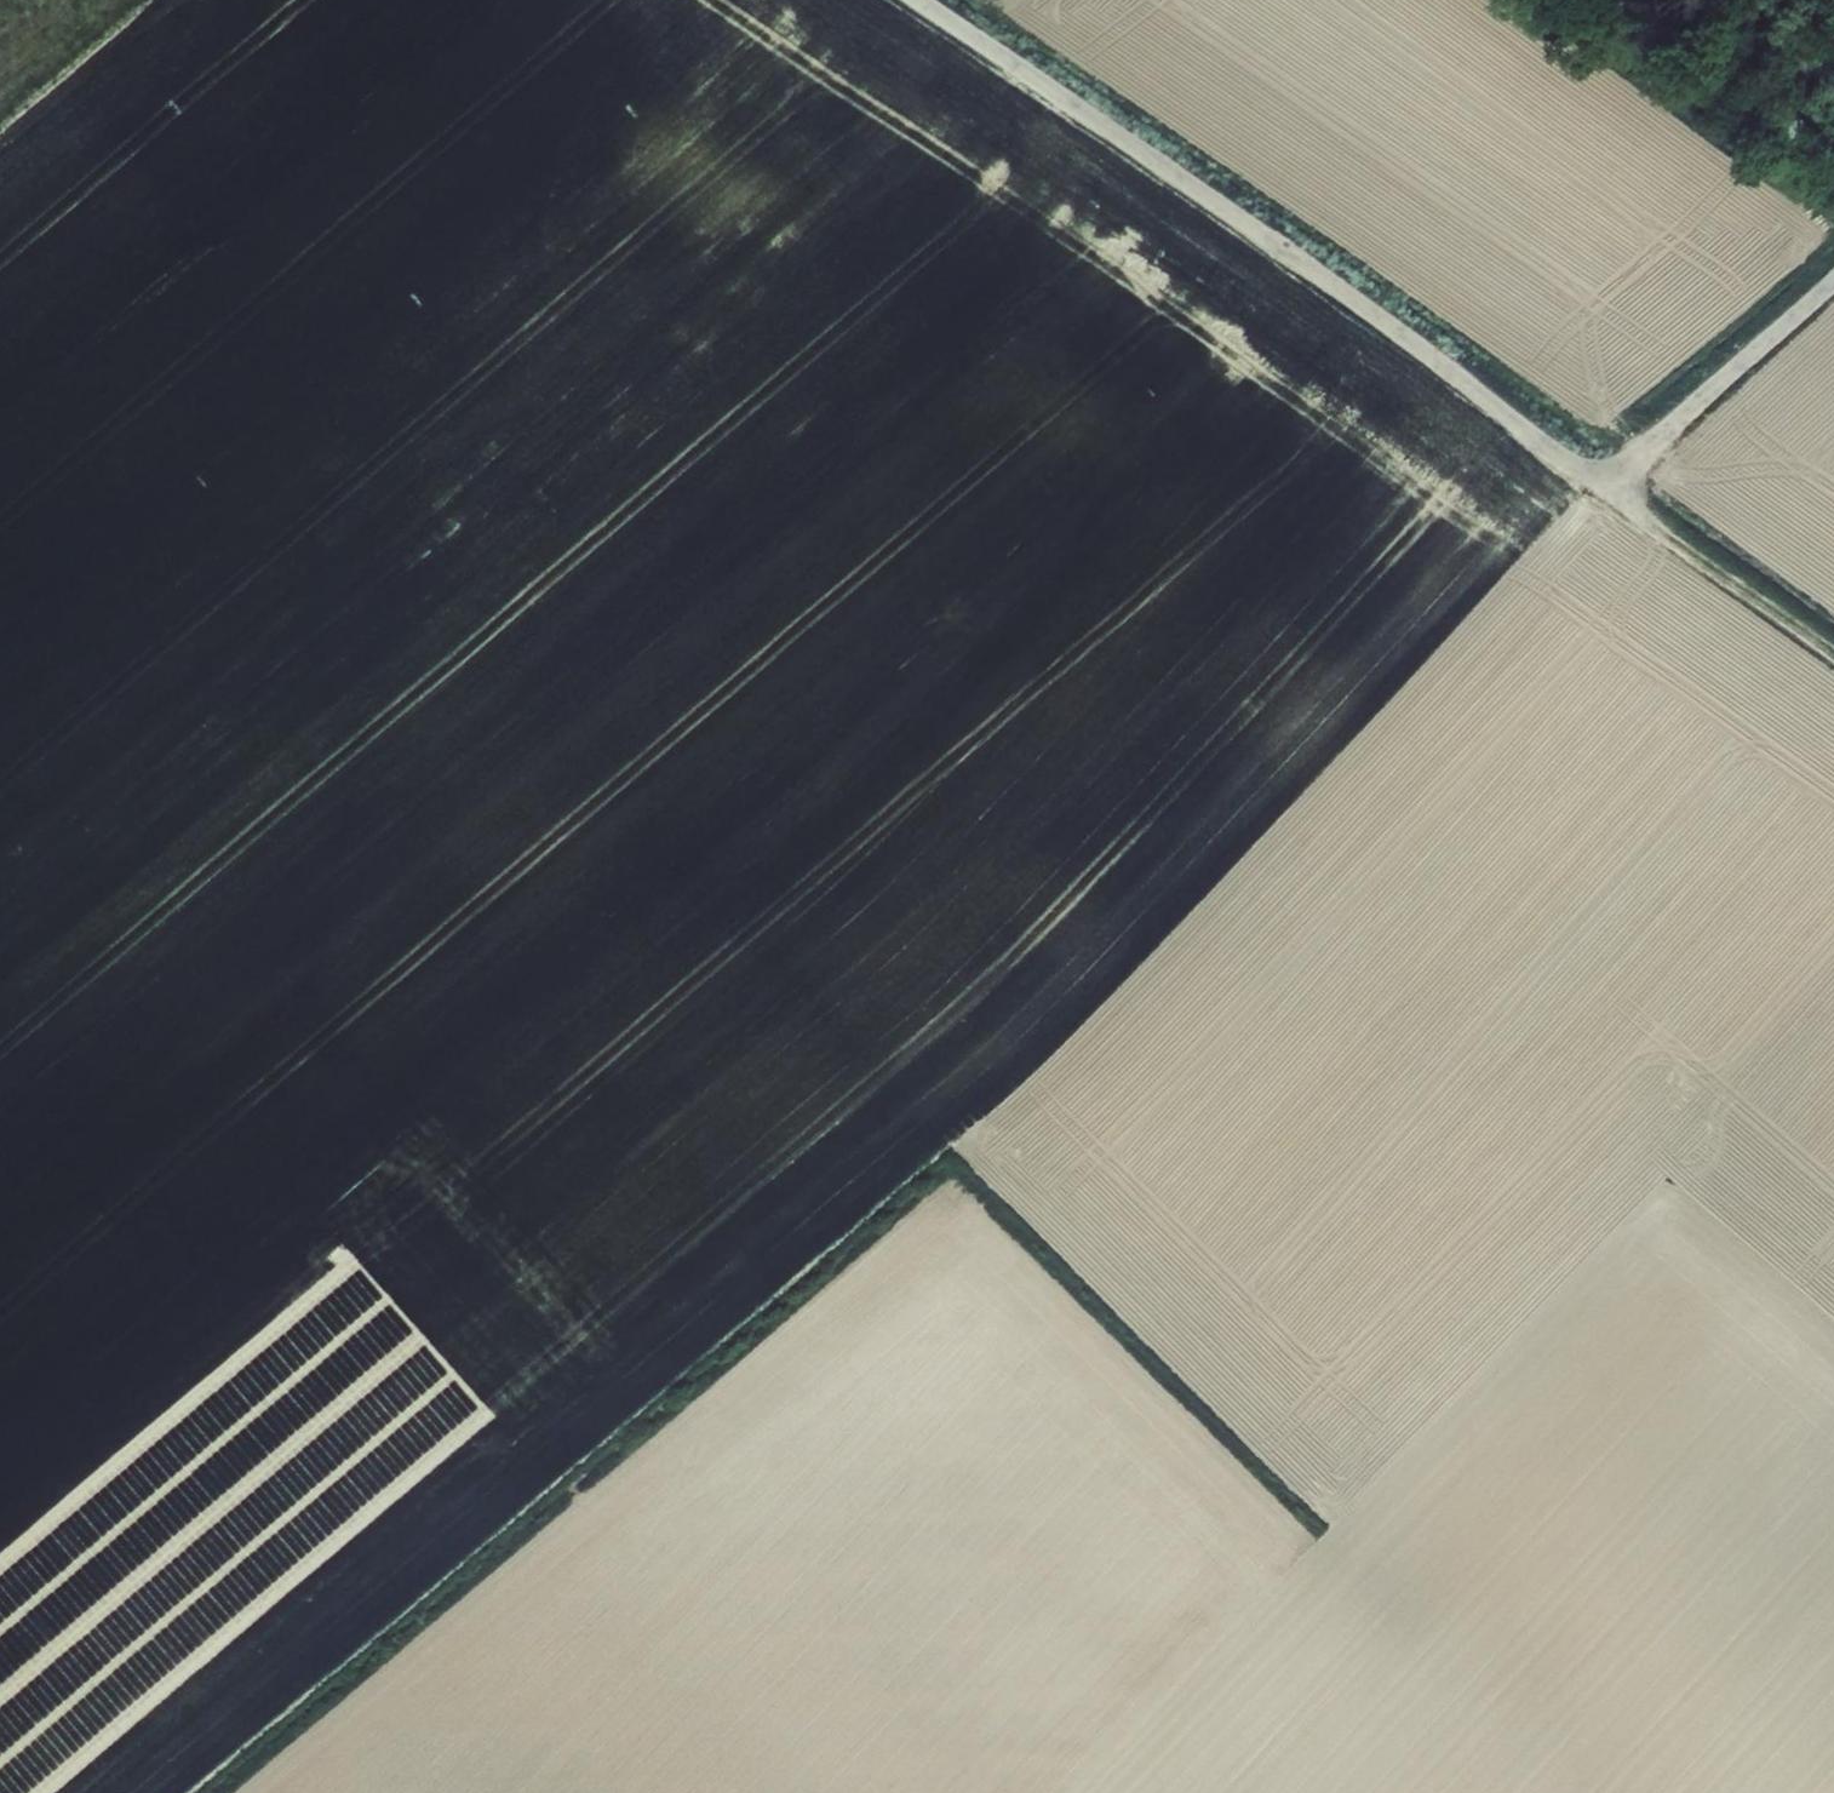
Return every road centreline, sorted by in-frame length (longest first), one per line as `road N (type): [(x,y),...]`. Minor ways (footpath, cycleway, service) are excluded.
road 1 (track): [(1569,465),(1368,308),(919,0)]
road 2 (track): [(1833,278),(1633,460),(1603,471),(1569,465)]
road 3 (track): [(1833,652),(1569,465)]

